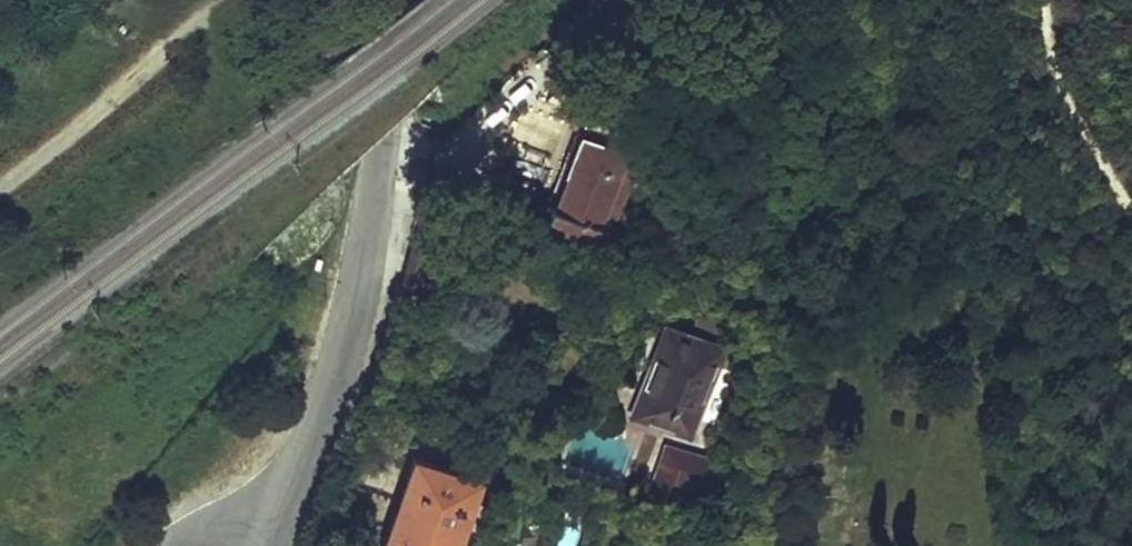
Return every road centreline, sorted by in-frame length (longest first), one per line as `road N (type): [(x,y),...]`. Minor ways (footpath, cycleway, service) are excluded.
road 1 (tertiary): [(269,545),(314,438),(377,192)]
road 2 (motorway): [(377,192),(406,0)]

